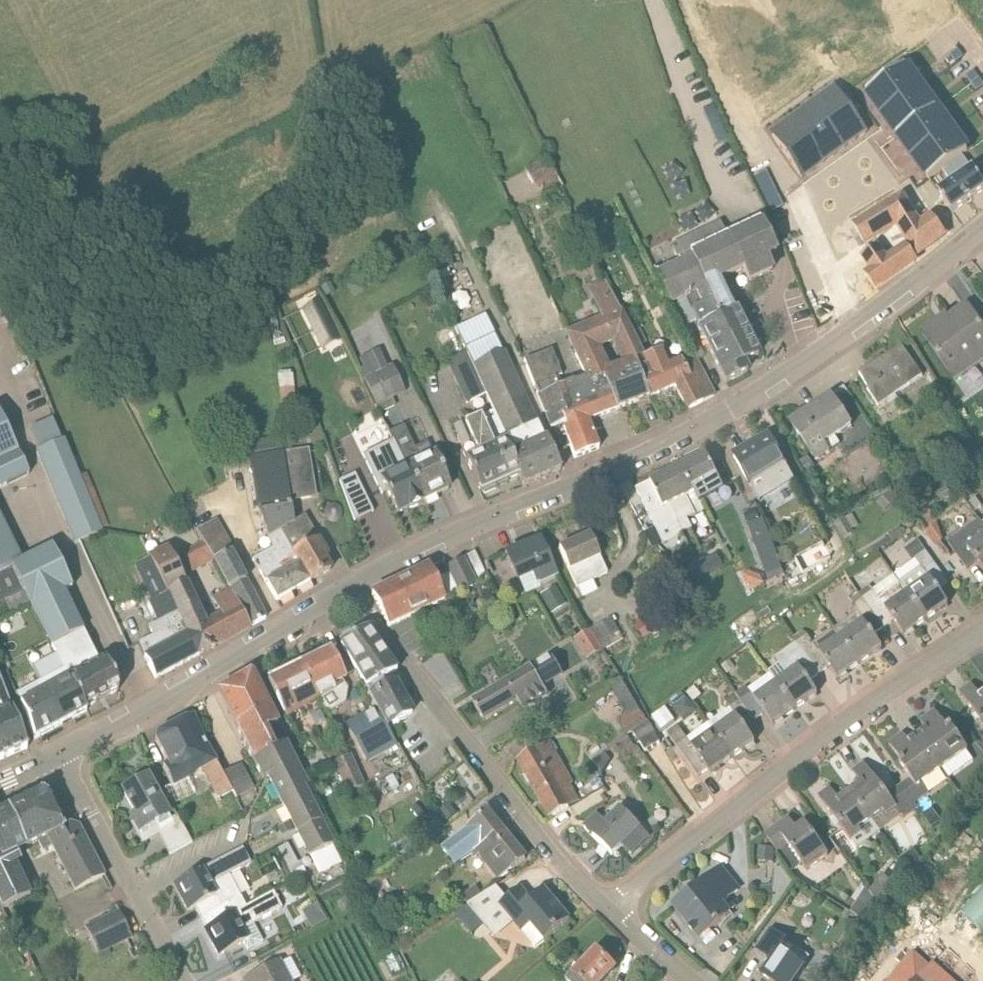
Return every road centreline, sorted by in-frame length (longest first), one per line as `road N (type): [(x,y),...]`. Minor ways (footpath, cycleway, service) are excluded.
road 1 (secondary): [(348,587),(694,430),(826,347),(982,225)]
road 2 (residential): [(609,911),(819,742),(982,631)]
road 3 (residential): [(609,911),(368,614)]
road 4 (secondary): [(58,755),(348,587)]
road 5 (residential): [(185,980),(58,755)]

